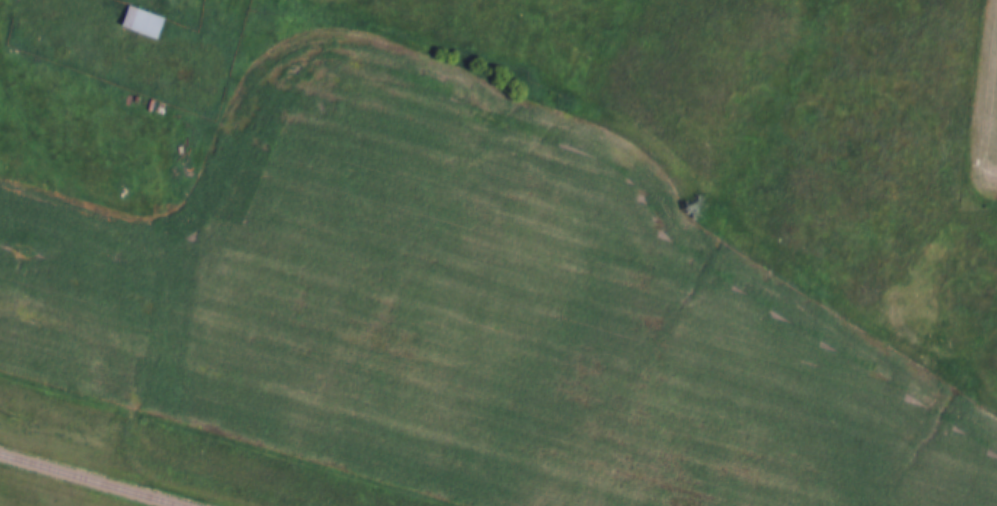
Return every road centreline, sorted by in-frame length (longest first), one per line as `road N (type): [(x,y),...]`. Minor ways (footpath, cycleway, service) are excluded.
road 1 (track): [(0,46),(87,166),(148,222),(171,261),(175,304),(138,413)]

